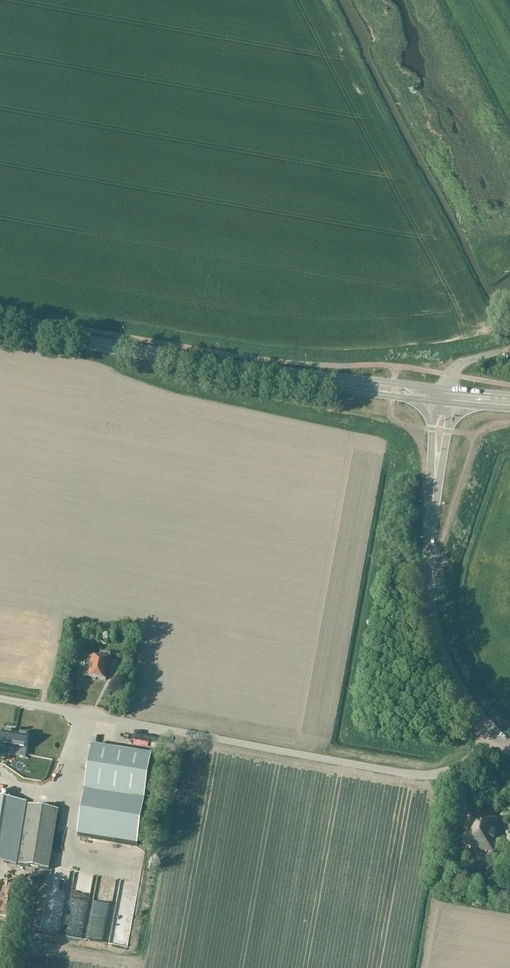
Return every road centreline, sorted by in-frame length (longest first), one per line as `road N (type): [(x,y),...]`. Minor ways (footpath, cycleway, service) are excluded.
road 1 (unclassified): [(496,736),(464,765),(420,776),(0,700)]
road 2 (tertiary): [(444,396),(0,327)]
road 3 (tertiary): [(496,736),(458,690),(432,621),(431,527),(444,396)]

